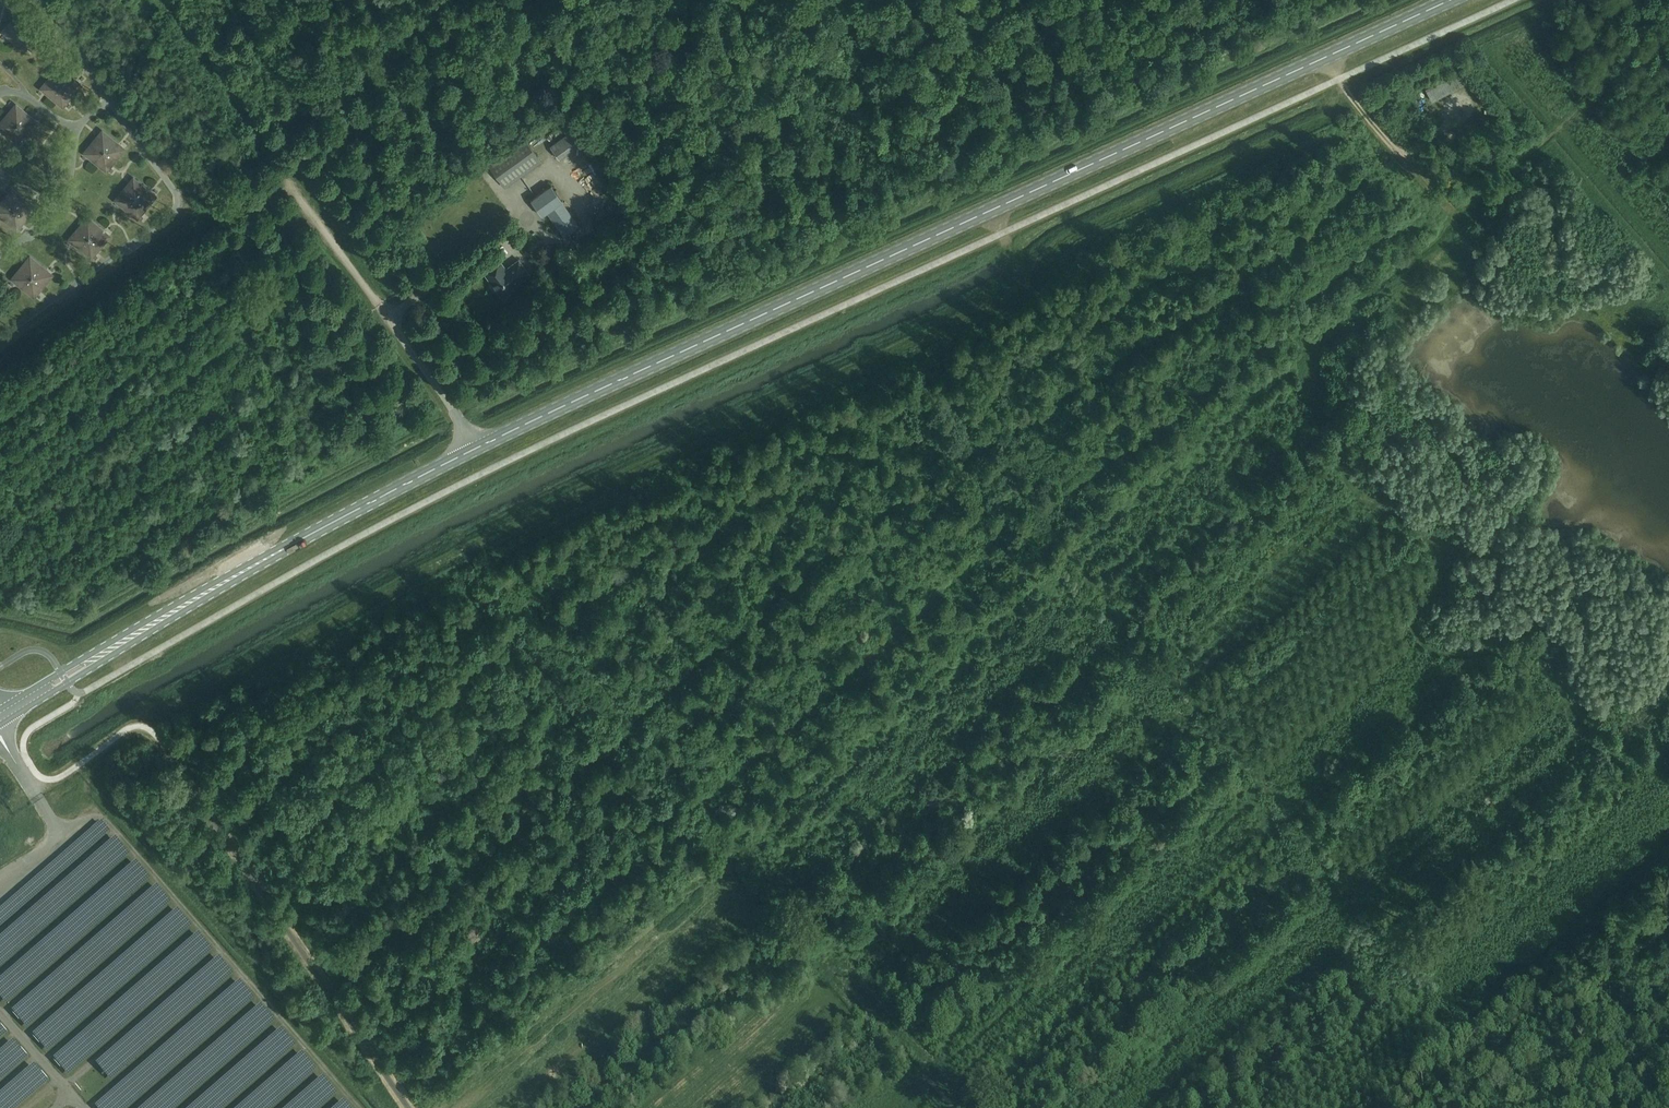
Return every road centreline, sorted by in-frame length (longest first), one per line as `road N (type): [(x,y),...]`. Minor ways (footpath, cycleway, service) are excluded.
road 1 (primary): [(0,717),(247,569),(780,301),(1452,0)]
road 2 (track): [(484,450),(168,0)]
road 3 (track): [(504,0),(268,144)]

